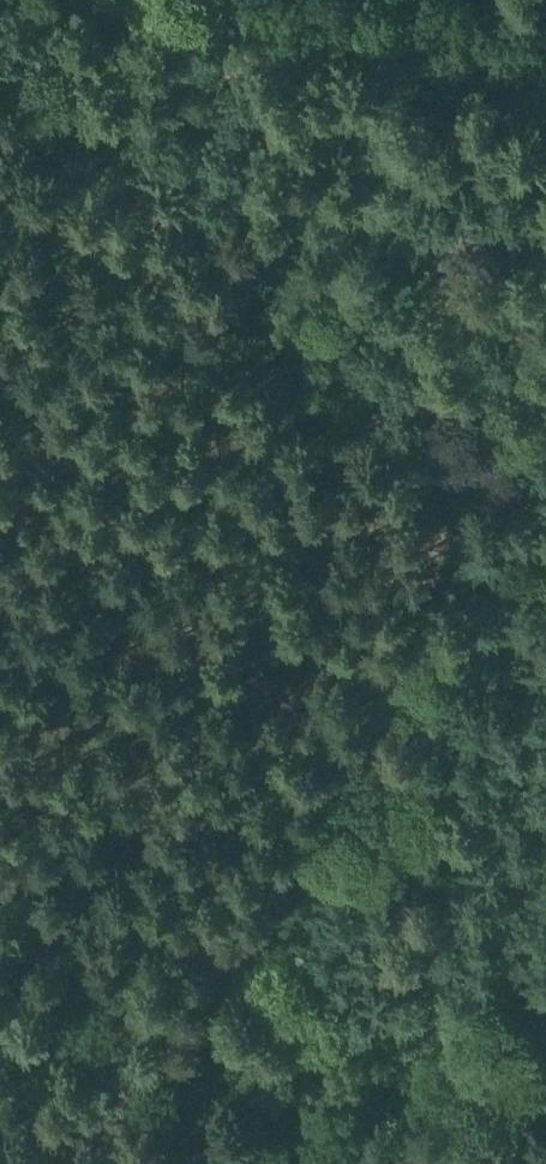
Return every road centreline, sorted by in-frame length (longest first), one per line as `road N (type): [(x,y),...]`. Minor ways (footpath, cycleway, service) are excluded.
road 1 (track): [(545,391),(464,416),(333,727),(186,1001)]
road 2 (track): [(464,416),(27,70),(0,59)]
road 3 (track): [(333,727),(0,491)]
road 4 (track): [(545,1058),(428,1081),(334,1067),(264,1044),(186,1001)]
road 5 (track): [(545,52),(273,0)]
road 6 (track): [(0,1002),(116,998),(151,979),(186,1001)]

